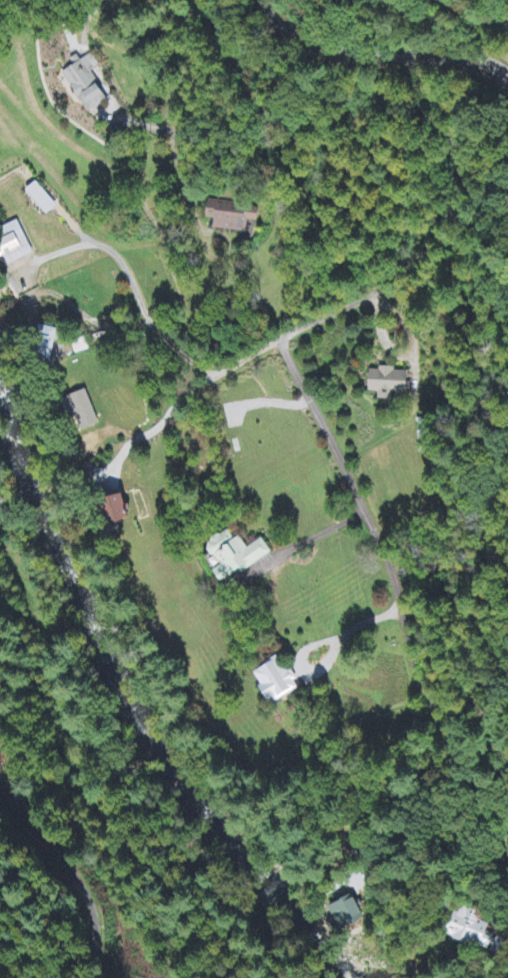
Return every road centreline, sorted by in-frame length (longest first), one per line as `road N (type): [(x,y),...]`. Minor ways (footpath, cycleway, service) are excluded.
road 1 (residential): [(156,0),(173,49),(202,92),(412,145),(458,176),(465,233),(457,363),(391,299),(281,343)]
road 2 (residential): [(281,343),(366,515),(404,613),(437,746),(425,864)]
road 3 (primary): [(266,0),(294,36),(321,50),(468,58),(507,77)]

